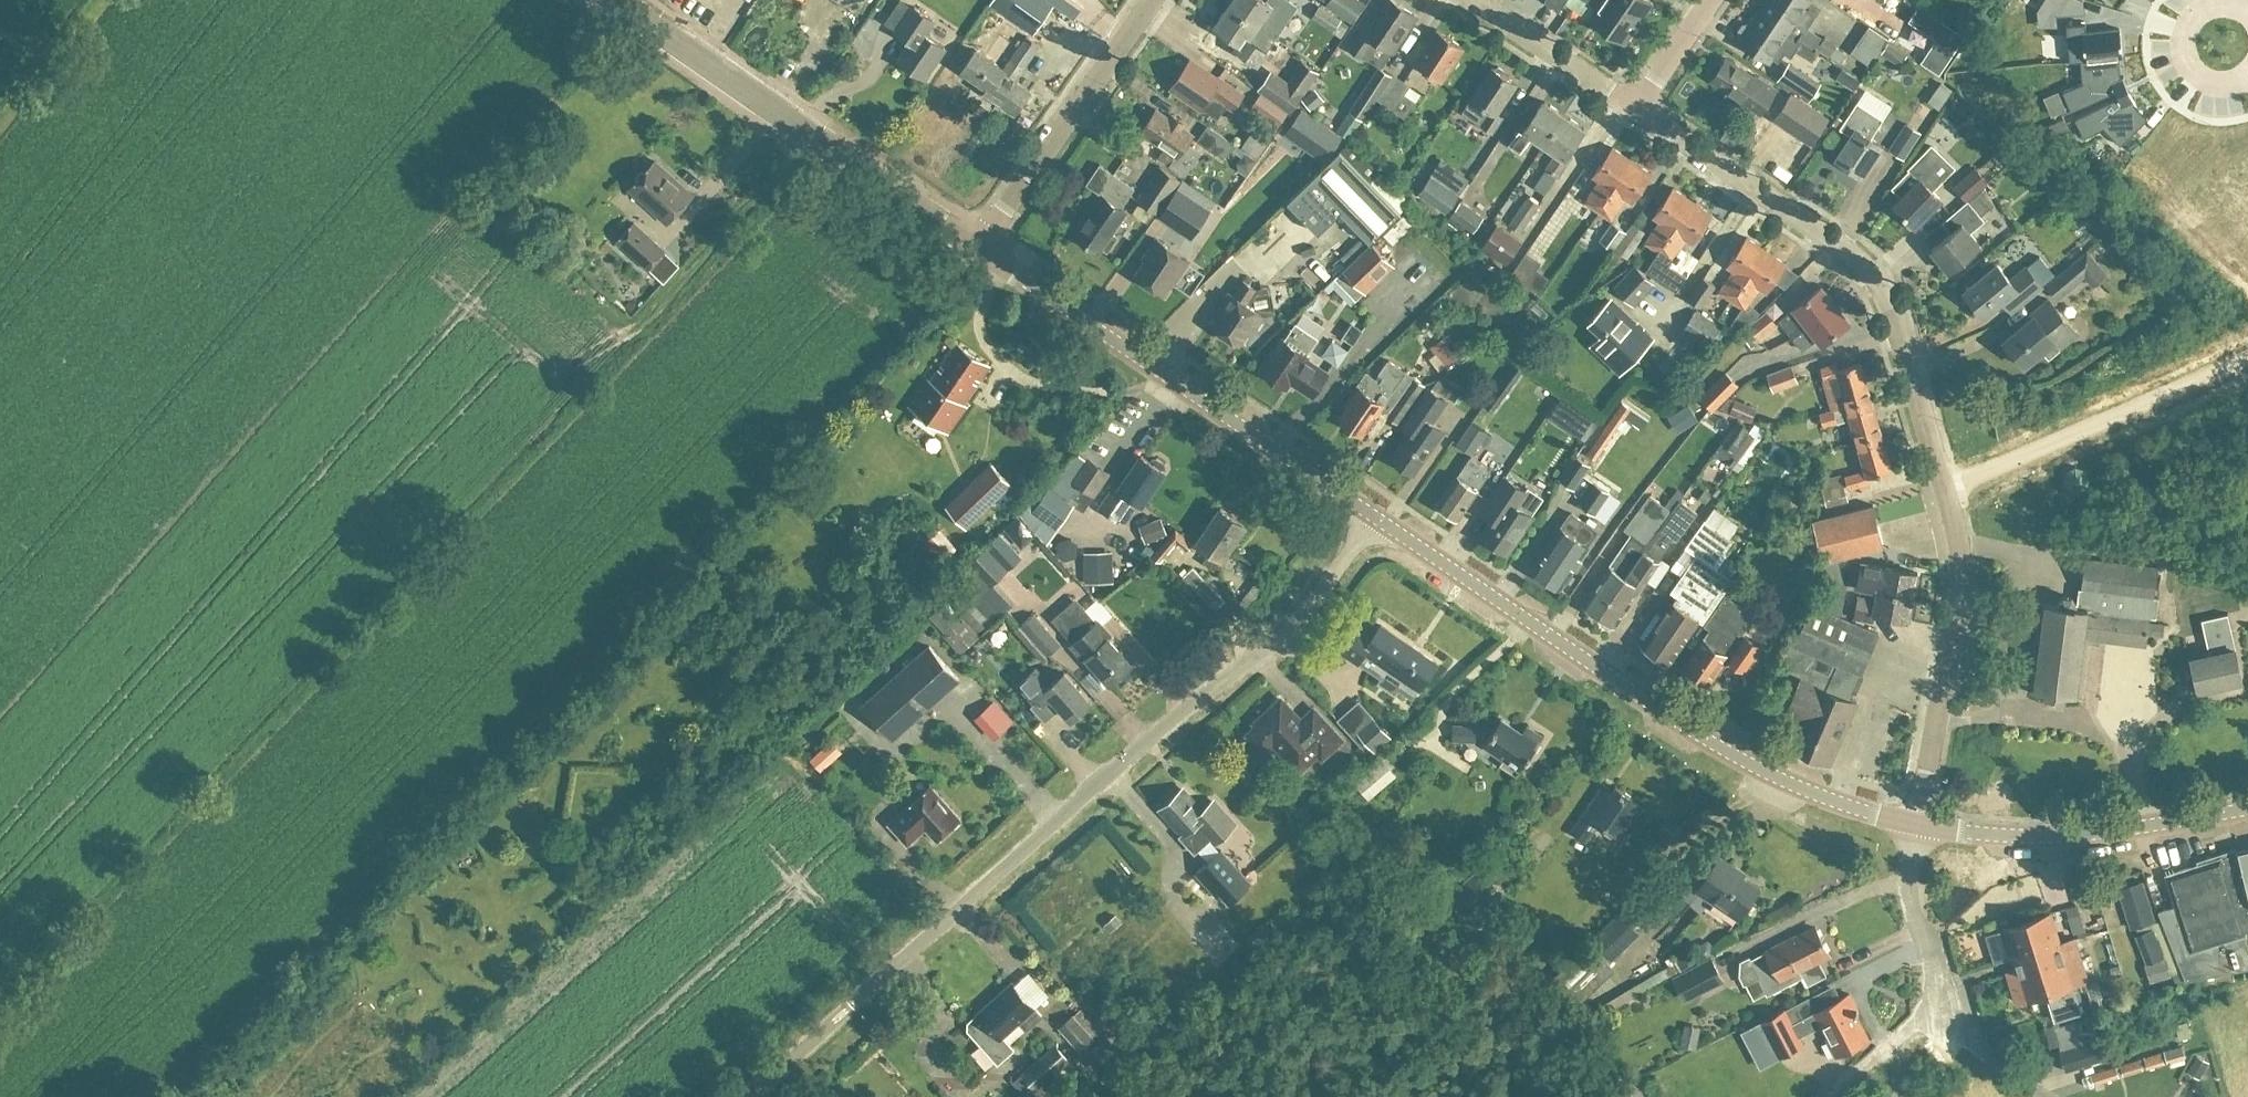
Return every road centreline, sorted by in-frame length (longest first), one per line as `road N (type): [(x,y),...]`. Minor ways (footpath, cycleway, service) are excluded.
road 1 (unclassified): [(750,1096),(1133,751),(1304,614),(1373,519)]
road 2 (tertiary): [(1920,824),(1832,802),(1768,775),(1373,519)]
road 3 (residential): [(1944,485),(1882,292),(1863,262),(1639,109)]
road 4 (tertiary): [(1373,519),(980,249)]
road 5 (tertiary): [(980,249),(617,0)]
road 6 (residential): [(1920,824),(1961,574),(1944,485)]
road 7 (residential): [(1944,485),(2247,353)]
road 8 (residential): [(980,249),(1154,0)]
road 9 (tertiary): [(2144,826),(2025,838),(1920,824)]
road 10 (residential): [(1639,109),(1474,0)]
road 11 (residential): [(1937,1001),(1909,878),(1920,824)]
road 12 (residential): [(2247,13),(2213,6),(2194,17),(2184,38),(2187,60),(2202,77),(2223,84),(2245,78)]
road 13 (residential): [(1639,109),(1711,0)]

